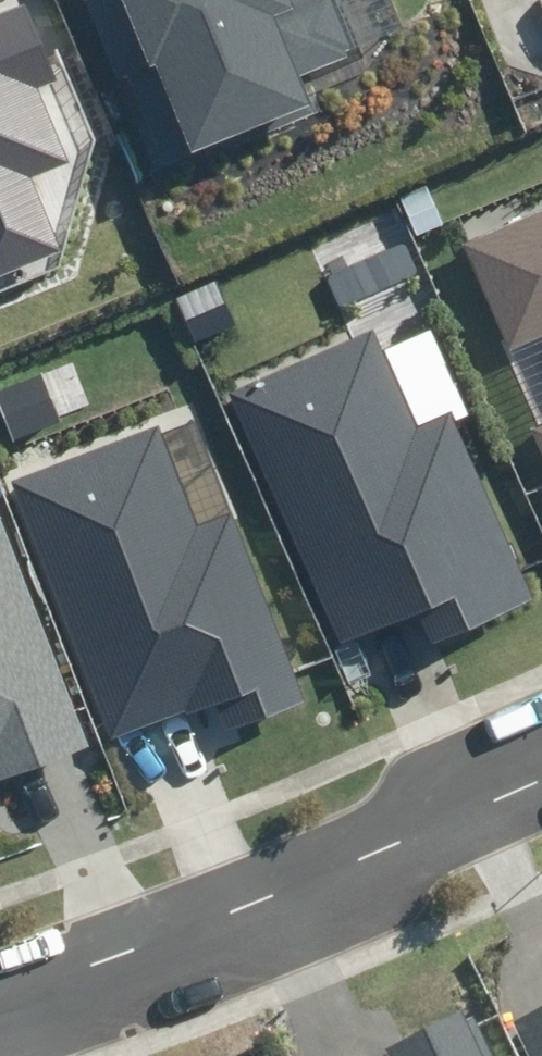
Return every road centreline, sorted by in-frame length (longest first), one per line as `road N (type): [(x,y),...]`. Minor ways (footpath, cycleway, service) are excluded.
road 1 (residential): [(0,1004),(541,818)]

